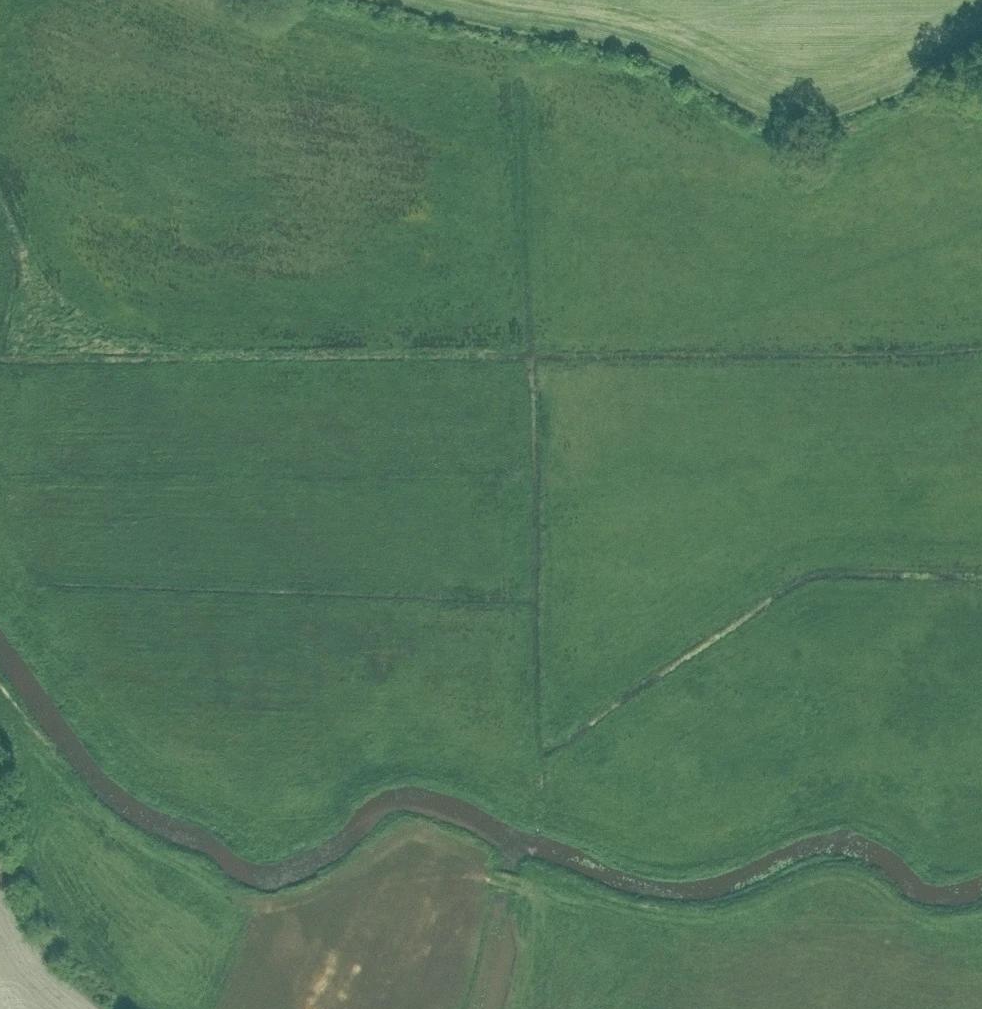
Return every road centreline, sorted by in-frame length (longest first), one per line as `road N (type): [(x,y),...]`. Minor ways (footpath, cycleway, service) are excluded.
road 1 (track): [(414,0),(633,45),(753,106),(804,116),(853,107),(981,52)]

